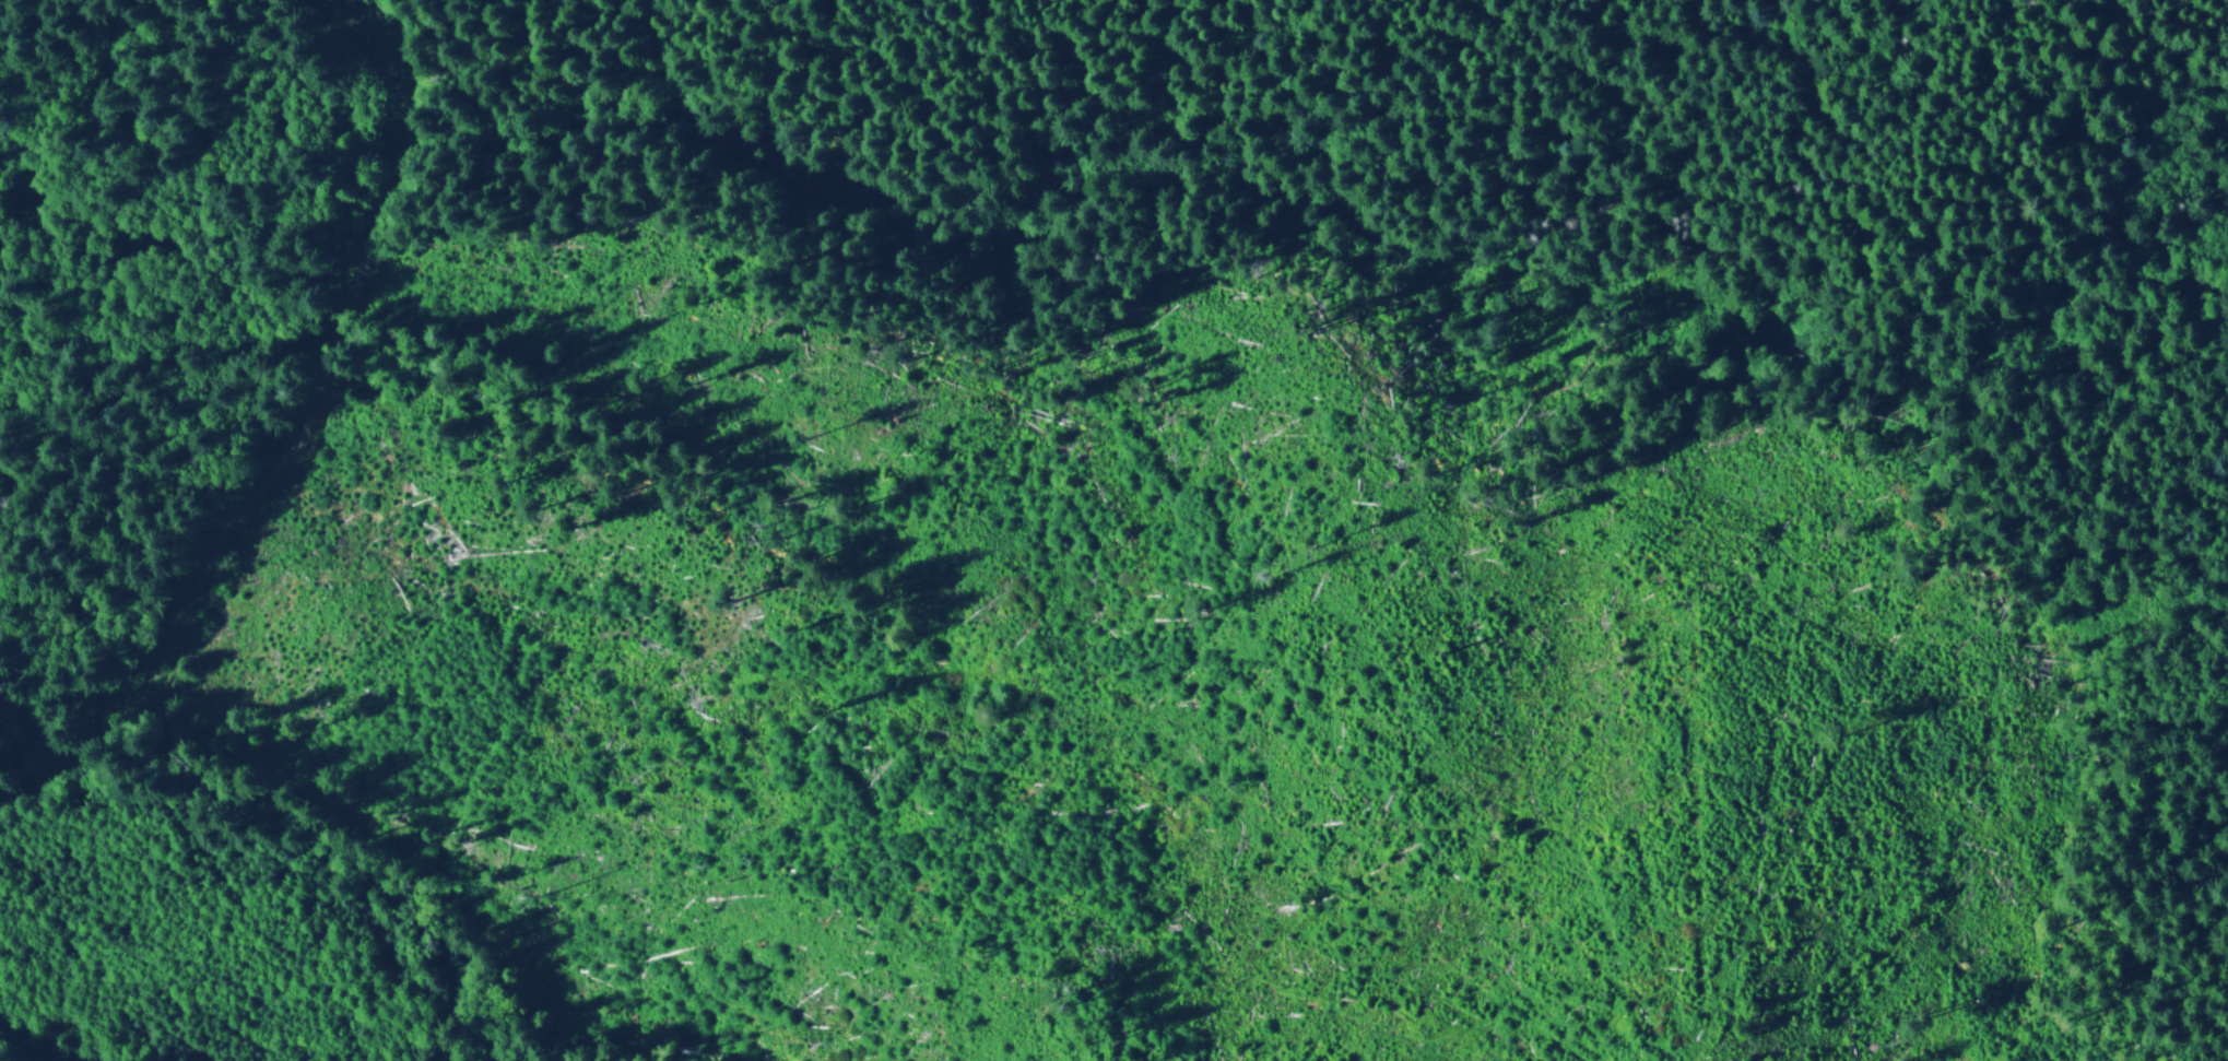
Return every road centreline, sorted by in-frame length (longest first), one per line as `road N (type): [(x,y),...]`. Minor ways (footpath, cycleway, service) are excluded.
road 1 (track): [(196,591),(297,436),(367,260),(362,126),(302,0)]

